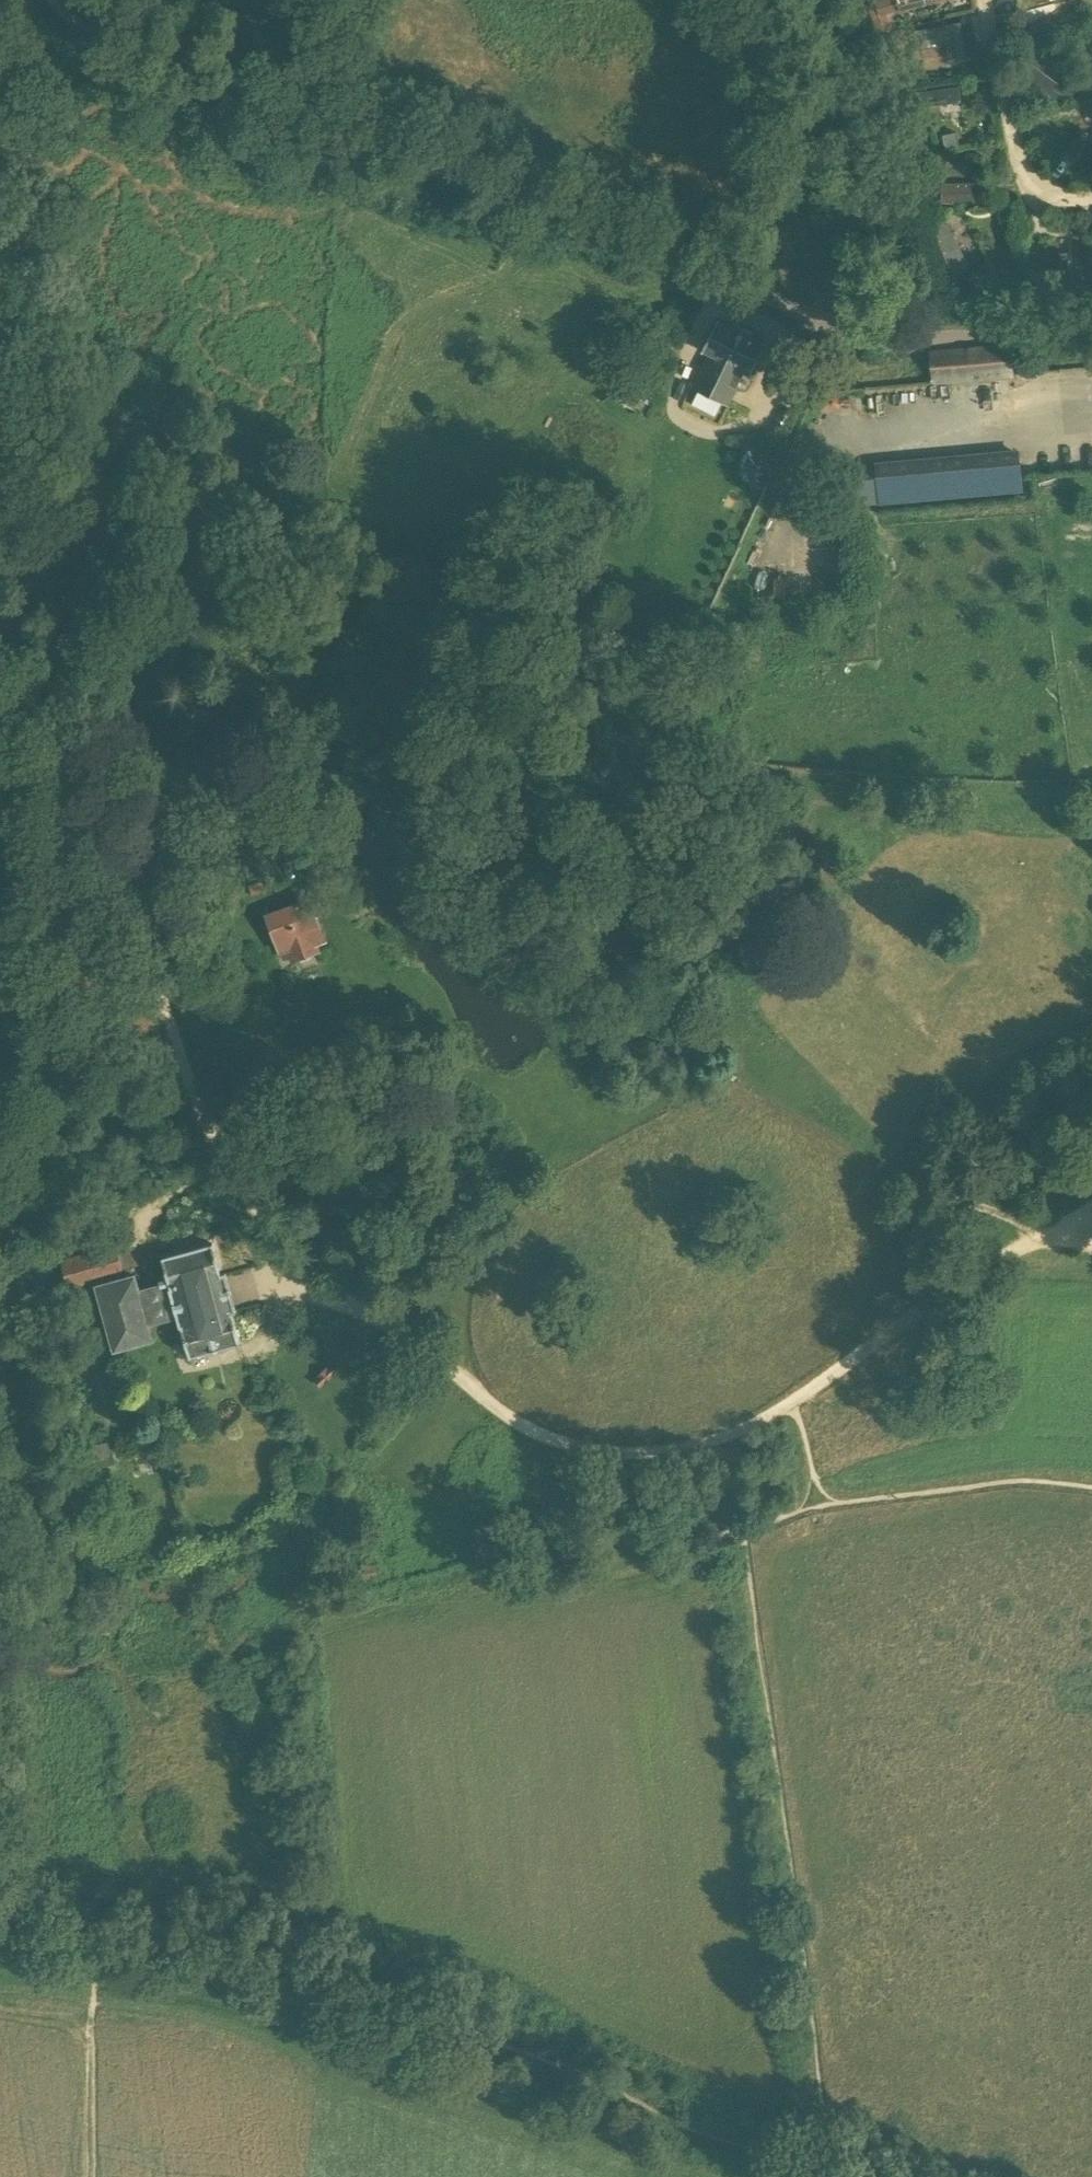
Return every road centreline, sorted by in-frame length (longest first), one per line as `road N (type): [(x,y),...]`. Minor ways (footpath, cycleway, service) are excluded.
road 1 (track): [(796,1399),(685,1449),(609,1452),(555,1441),(504,1414),(412,1338),(293,1263),(218,1145),(83,772),(0,652)]
road 2 (track): [(811,2163),(702,2133),(323,1975),(237,1948),(99,1926)]
road 3 (track): [(673,253),(89,0)]
road 4 (track): [(1091,326),(965,339),(846,327),(673,253)]
road 5 (track): [(1074,1237),(1001,1254),(796,1399)]
road 6 (track): [(1059,1238),(919,1184)]
road 7 (track): [(132,912),(0,909)]

